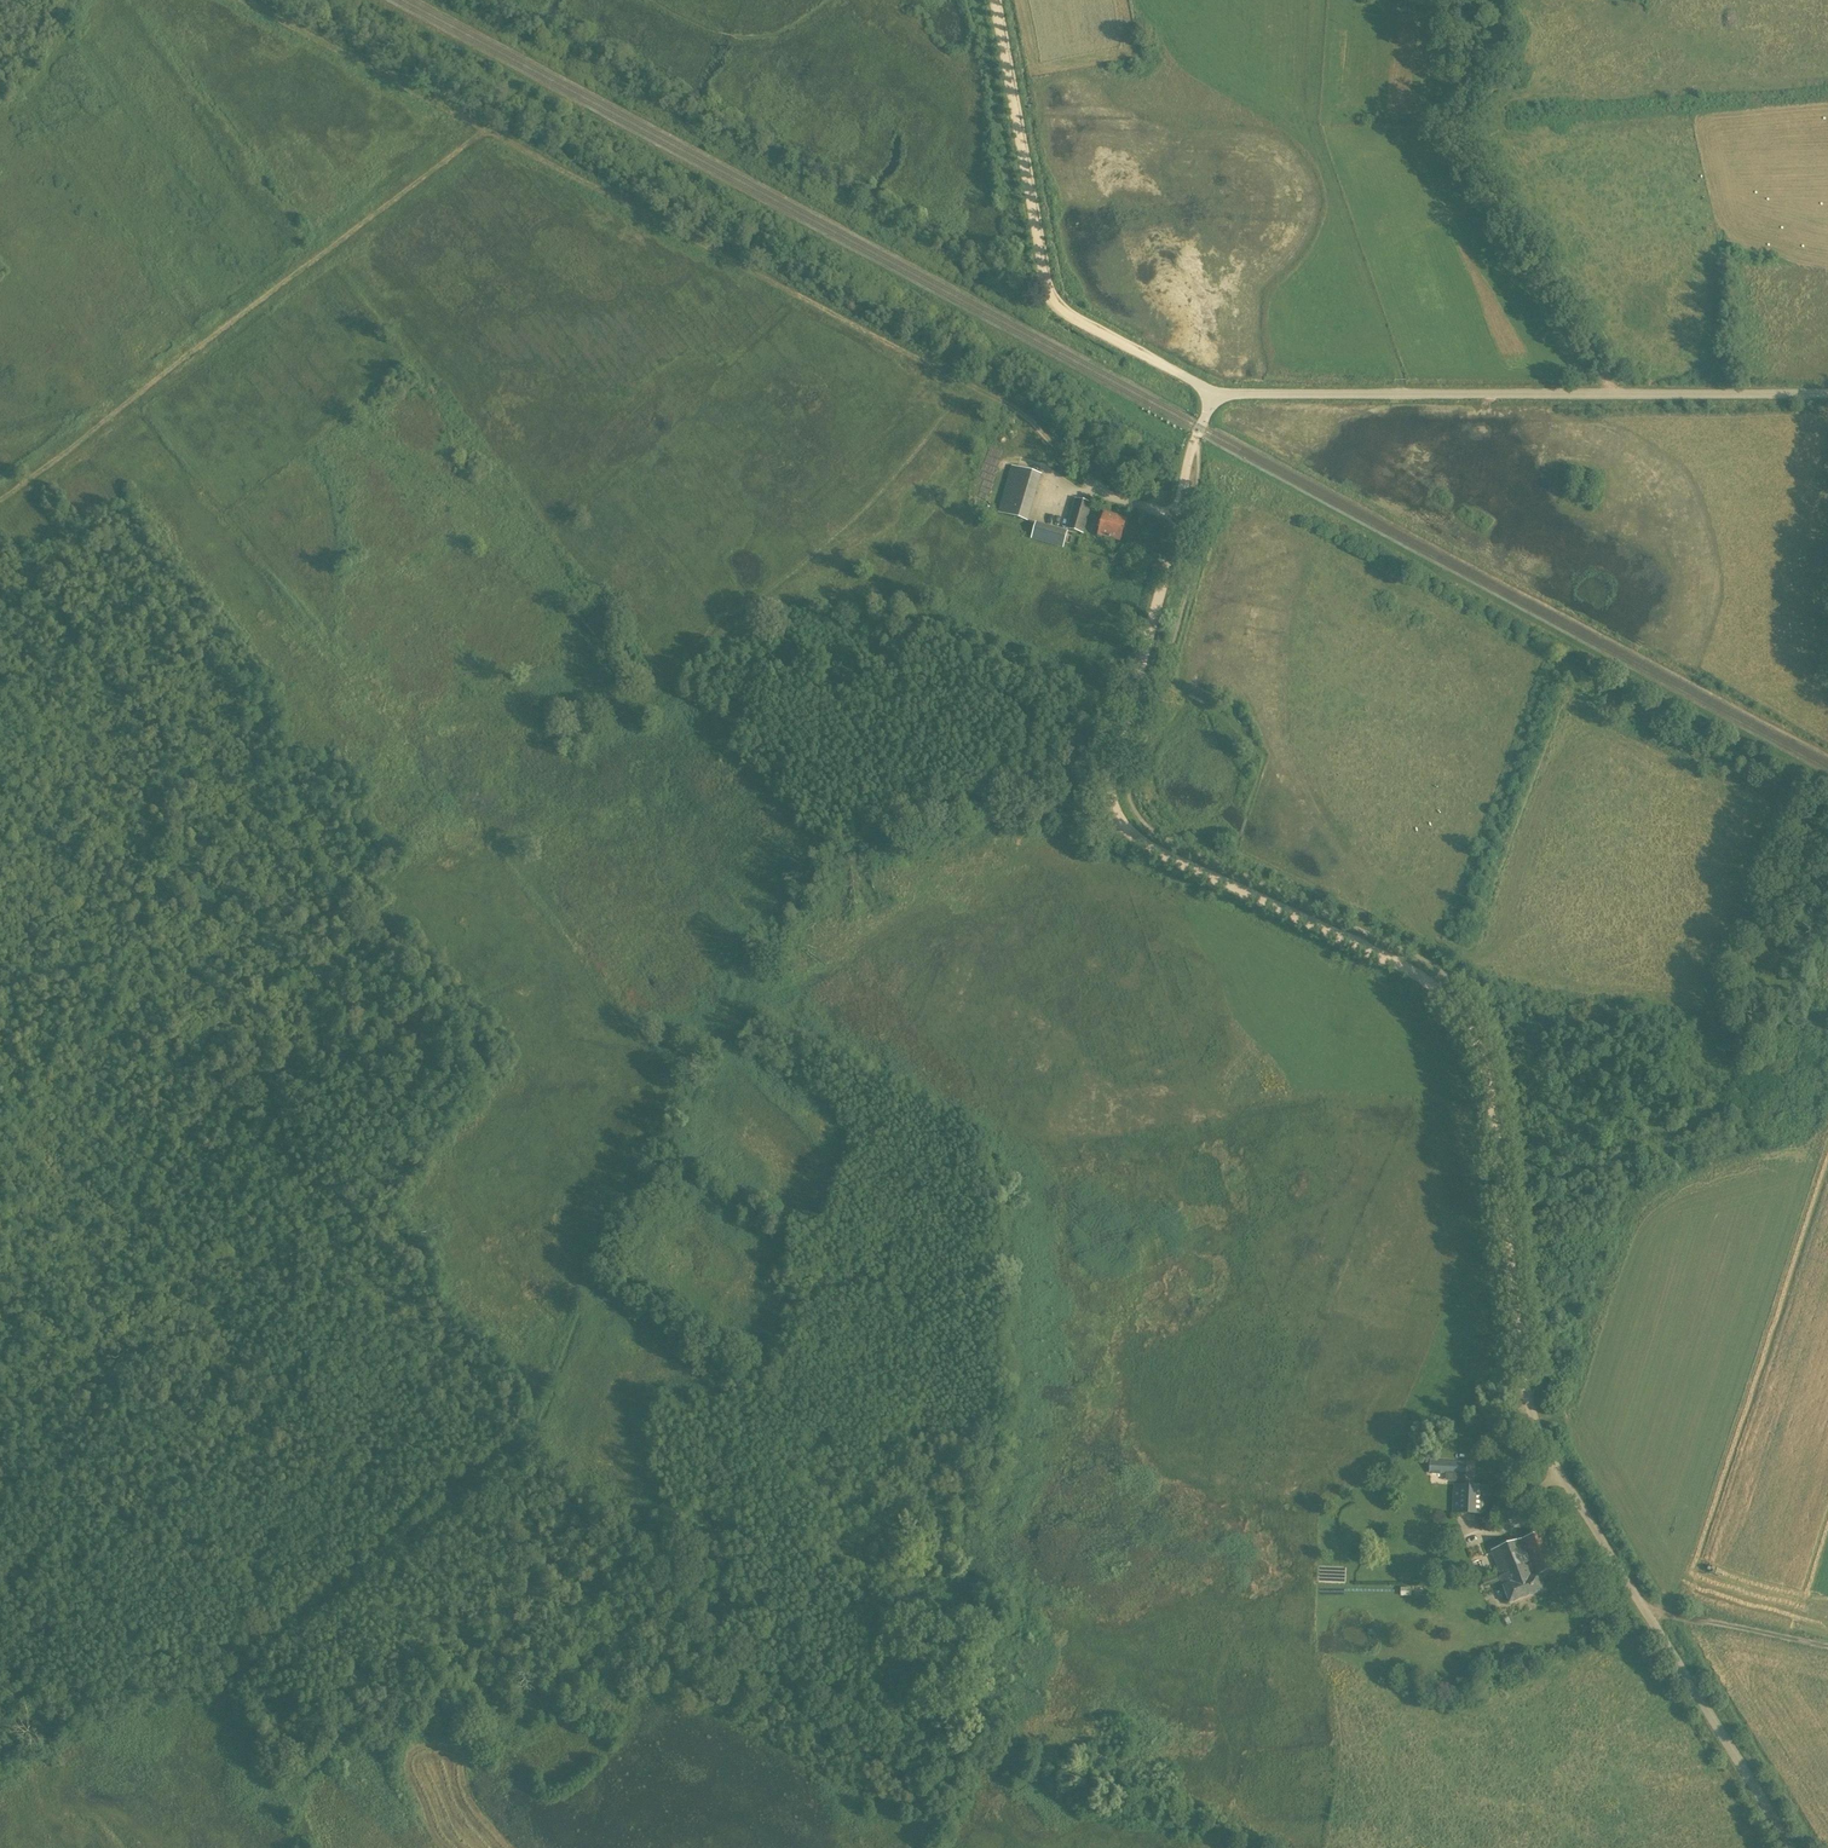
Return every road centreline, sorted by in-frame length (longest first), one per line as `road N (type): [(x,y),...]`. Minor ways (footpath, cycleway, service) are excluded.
road 1 (track): [(251,0),(492,130),(0,497)]
road 2 (track): [(492,130),(1029,416),(1112,496),(1175,516)]
road 3 (track): [(1518,1347),(1494,1101),(1461,1014),(1425,977),(1173,859),(1134,837),(1116,817)]
road 4 (unclassified): [(1827,393),(1215,394)]
road 5 (unclassified): [(1792,1847),(1564,1482),(1527,1408),(1518,1347)]
road 6 (track): [(1174,373),(1049,299),(995,0)]
road 7 (track): [(1116,817),(1109,777),(1197,439)]
road 8 (track): [(1666,1608),(1827,1649)]

